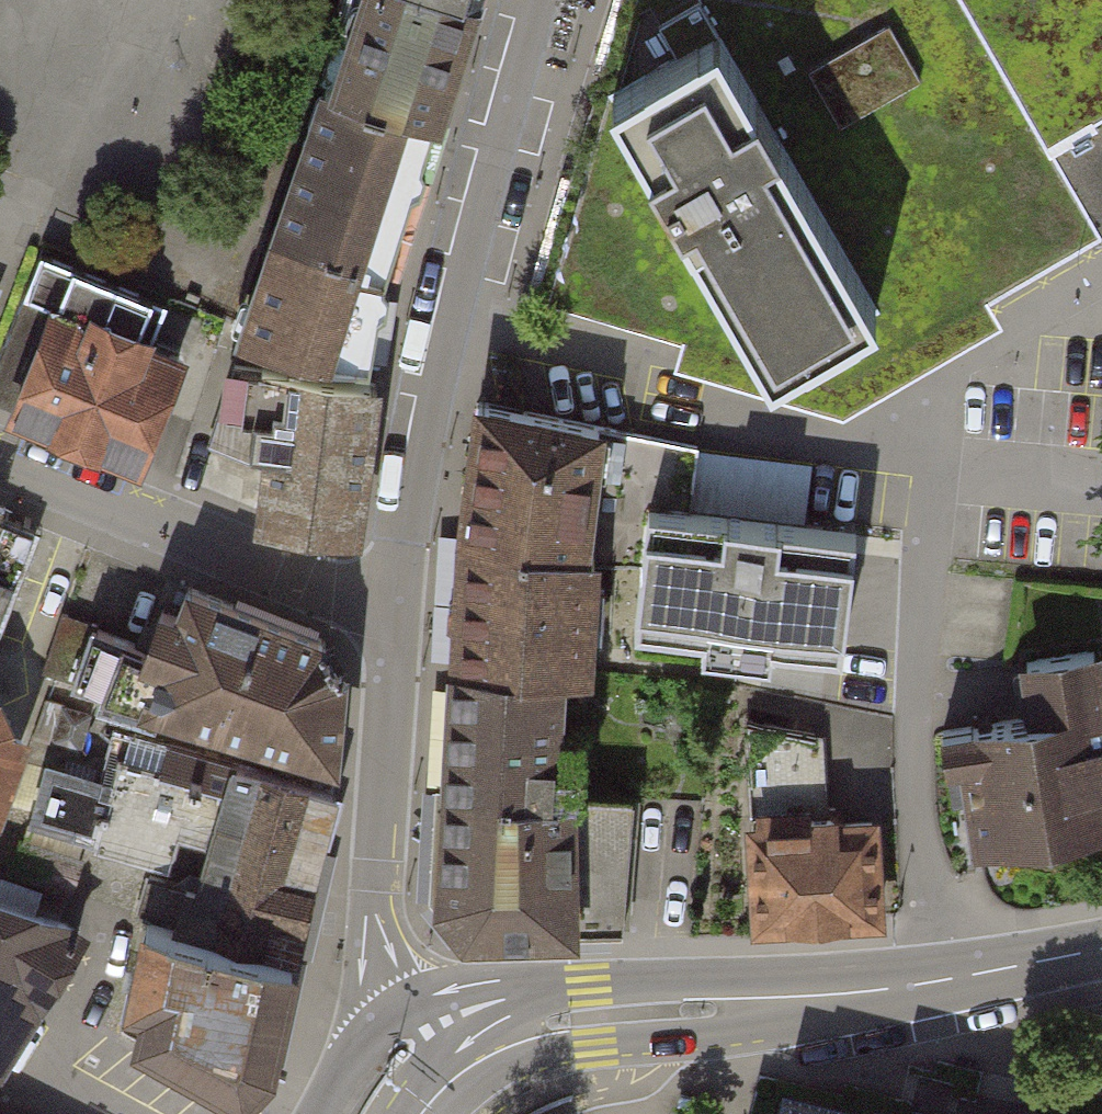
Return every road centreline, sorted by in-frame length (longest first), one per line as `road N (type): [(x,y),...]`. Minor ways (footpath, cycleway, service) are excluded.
road 1 (residential): [(543,0),(470,245),(394,611)]
road 2 (tertiary): [(1101,949),(935,982),(594,1015)]
road 3 (residential): [(0,463),(394,611)]
road 4 (residential): [(394,611),(375,921),(413,1004)]
road 5 (tertiary): [(594,1015),(504,988),(468,986),(413,1004)]
road 6 (tertiary): [(594,1015),(541,1031),(447,1086)]
road 7 (tertiary): [(413,1004),(383,1031),(328,1113)]

